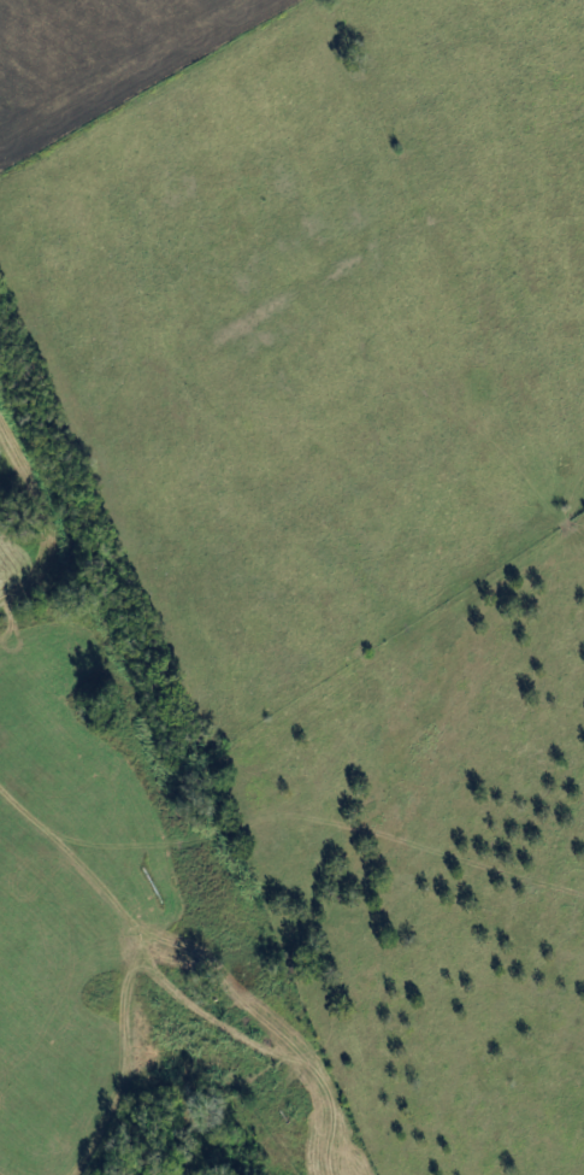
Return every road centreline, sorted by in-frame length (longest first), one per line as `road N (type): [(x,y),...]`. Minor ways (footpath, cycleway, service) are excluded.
road 1 (residential): [(0,785),(146,929),(284,1023),(322,1174)]

